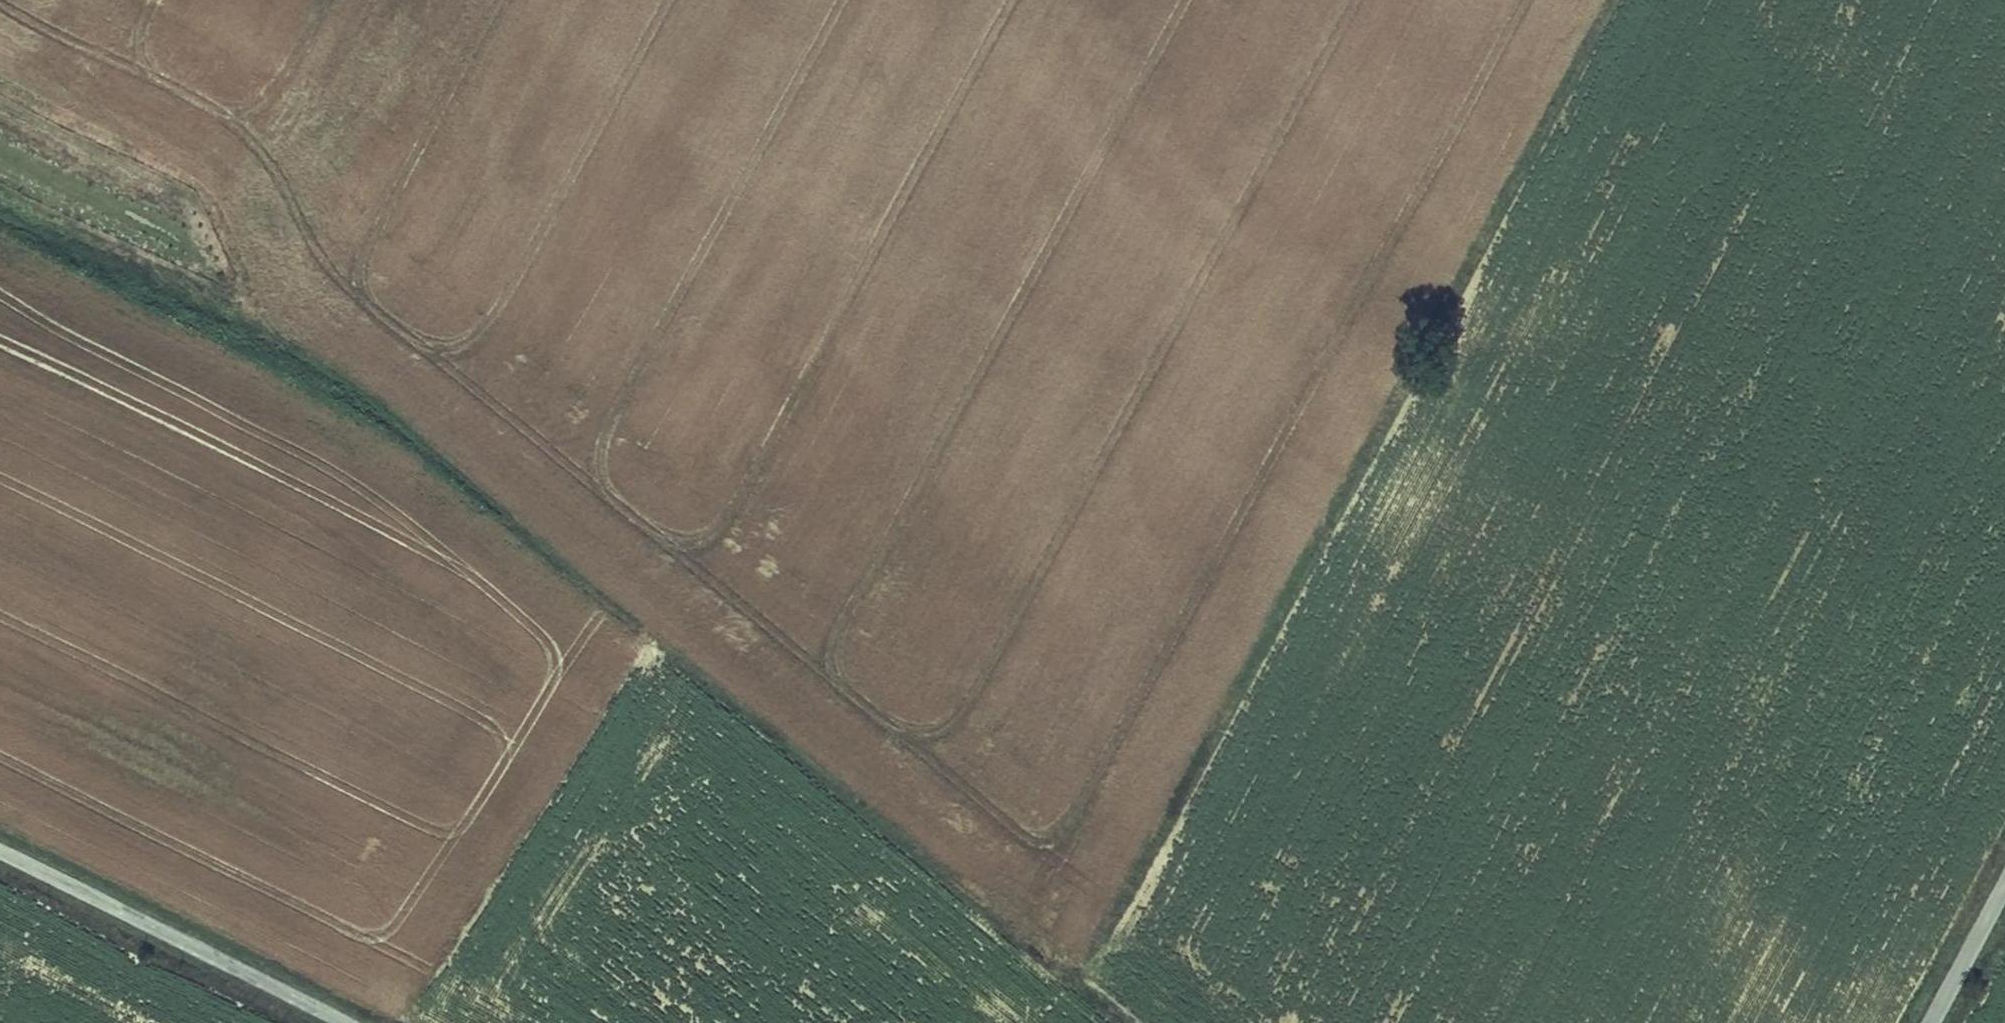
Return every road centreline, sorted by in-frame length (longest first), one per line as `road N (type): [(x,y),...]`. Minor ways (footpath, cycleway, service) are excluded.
road 1 (unclassified): [(344,1022),(0,850)]
road 2 (unclassified): [(2004,887),(1932,1022)]

